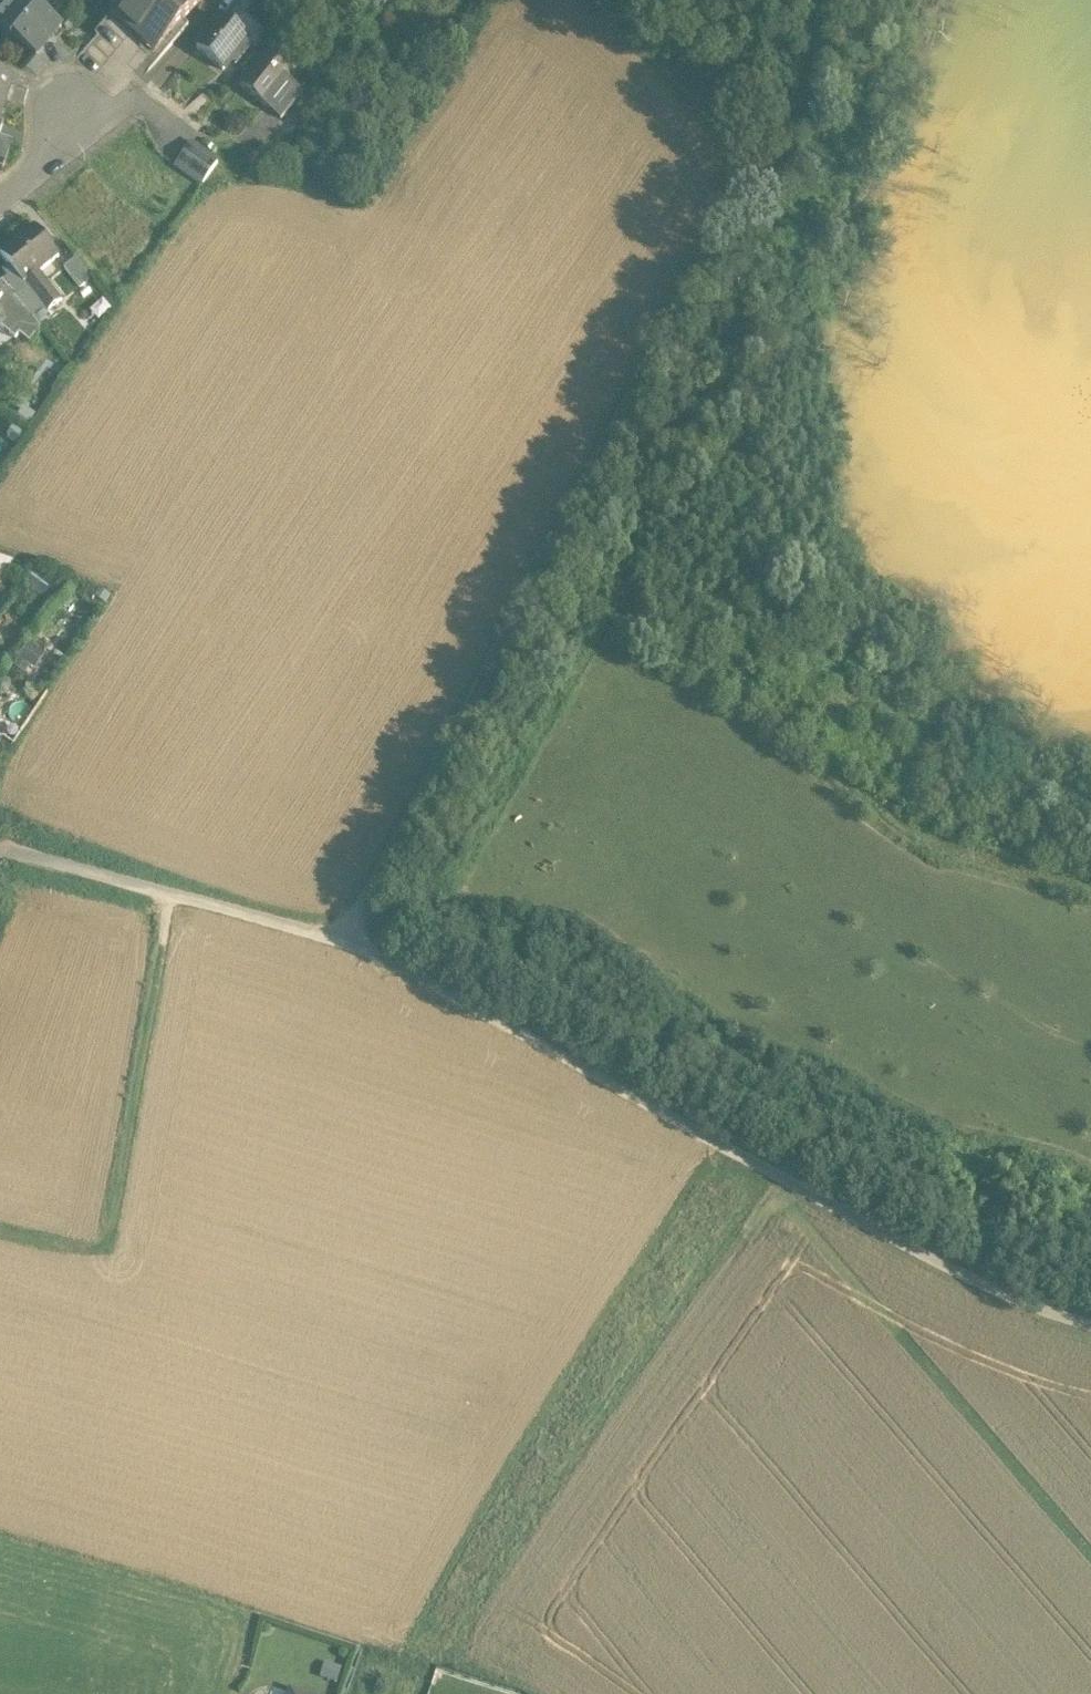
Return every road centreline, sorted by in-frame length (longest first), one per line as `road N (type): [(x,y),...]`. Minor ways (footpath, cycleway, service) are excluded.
road 1 (track): [(1090,1327),(934,1260),(357,940),(10,847)]
road 2 (track): [(357,940),(361,904),(725,215),(779,164),(793,136),(816,0)]
road 3 (residential): [(0,204),(139,86),(203,130)]
road 4 (track): [(751,189),(715,118),(592,0)]

